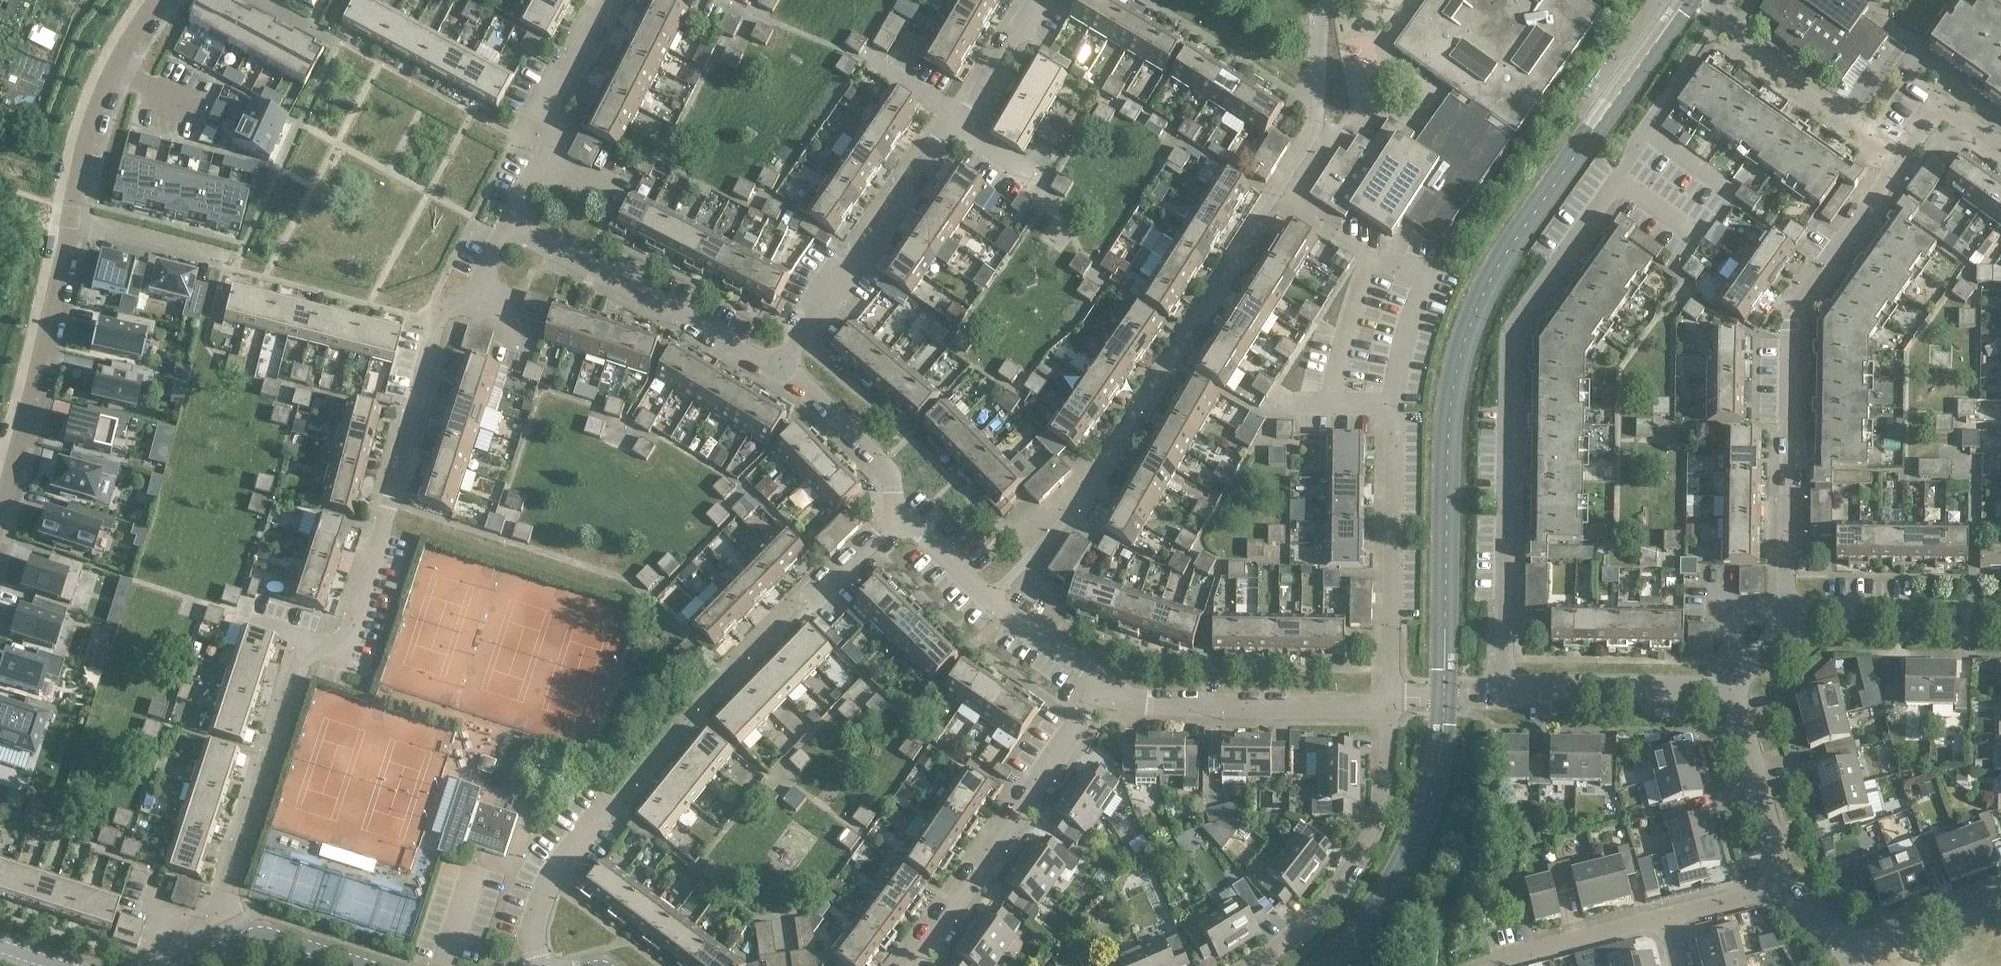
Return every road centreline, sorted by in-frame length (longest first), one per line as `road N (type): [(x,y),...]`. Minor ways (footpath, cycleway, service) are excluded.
road 1 (residential): [(248,940),(229,907),(231,891),(301,670),(359,616),(432,342),(442,318),(479,289),(506,234)]
road 2 (residential): [(1789,613),(1793,307),(1926,129),(1958,124),(2000,150)]
road 3 (residential): [(1390,704),(1391,413),(1404,335),(1424,287),(1414,269),(1281,190)]
road 4 (residential): [(1617,184),(1515,342),(1502,697)]
road 5 (residential): [(778,372),(963,117),(1035,0)]
road 6 (residential): [(1105,686),(911,965)]
road 7 (residential): [(1259,965),(1328,906),(1372,833),(1390,704)]
road 8 (residential): [(506,234),(778,372)]
road 9 (residential): [(0,502),(72,215)]
road 10 (residential): [(1105,686),(1154,708),(1390,704)]
road 11 (residential): [(899,519),(1009,623),(1105,686)]
road 12 (residential): [(506,234),(539,165),(539,131),(609,0)]
road 13 (residential): [(1502,697),(1531,689),(1733,693)]
road 14 (residential): [(72,215),(96,112),(151,0)]
road 15 (residential): [(1789,613),(2000,615)]
road 16 (residential): [(1785,886),(1733,693)]
road 17 (residential): [(899,519),(887,505),(881,465),(778,372)]
road 18 (residential): [(537,965),(534,929),(551,881),(616,806)]
road 19 (residential): [(1493,965),(1663,920)]
road 20 (residential): [(72,215),(224,259),(232,271)]
road 21 (residential): [(2000,894),(1848,949)]
road 22 (residential): [(1663,920),(1785,886)]

